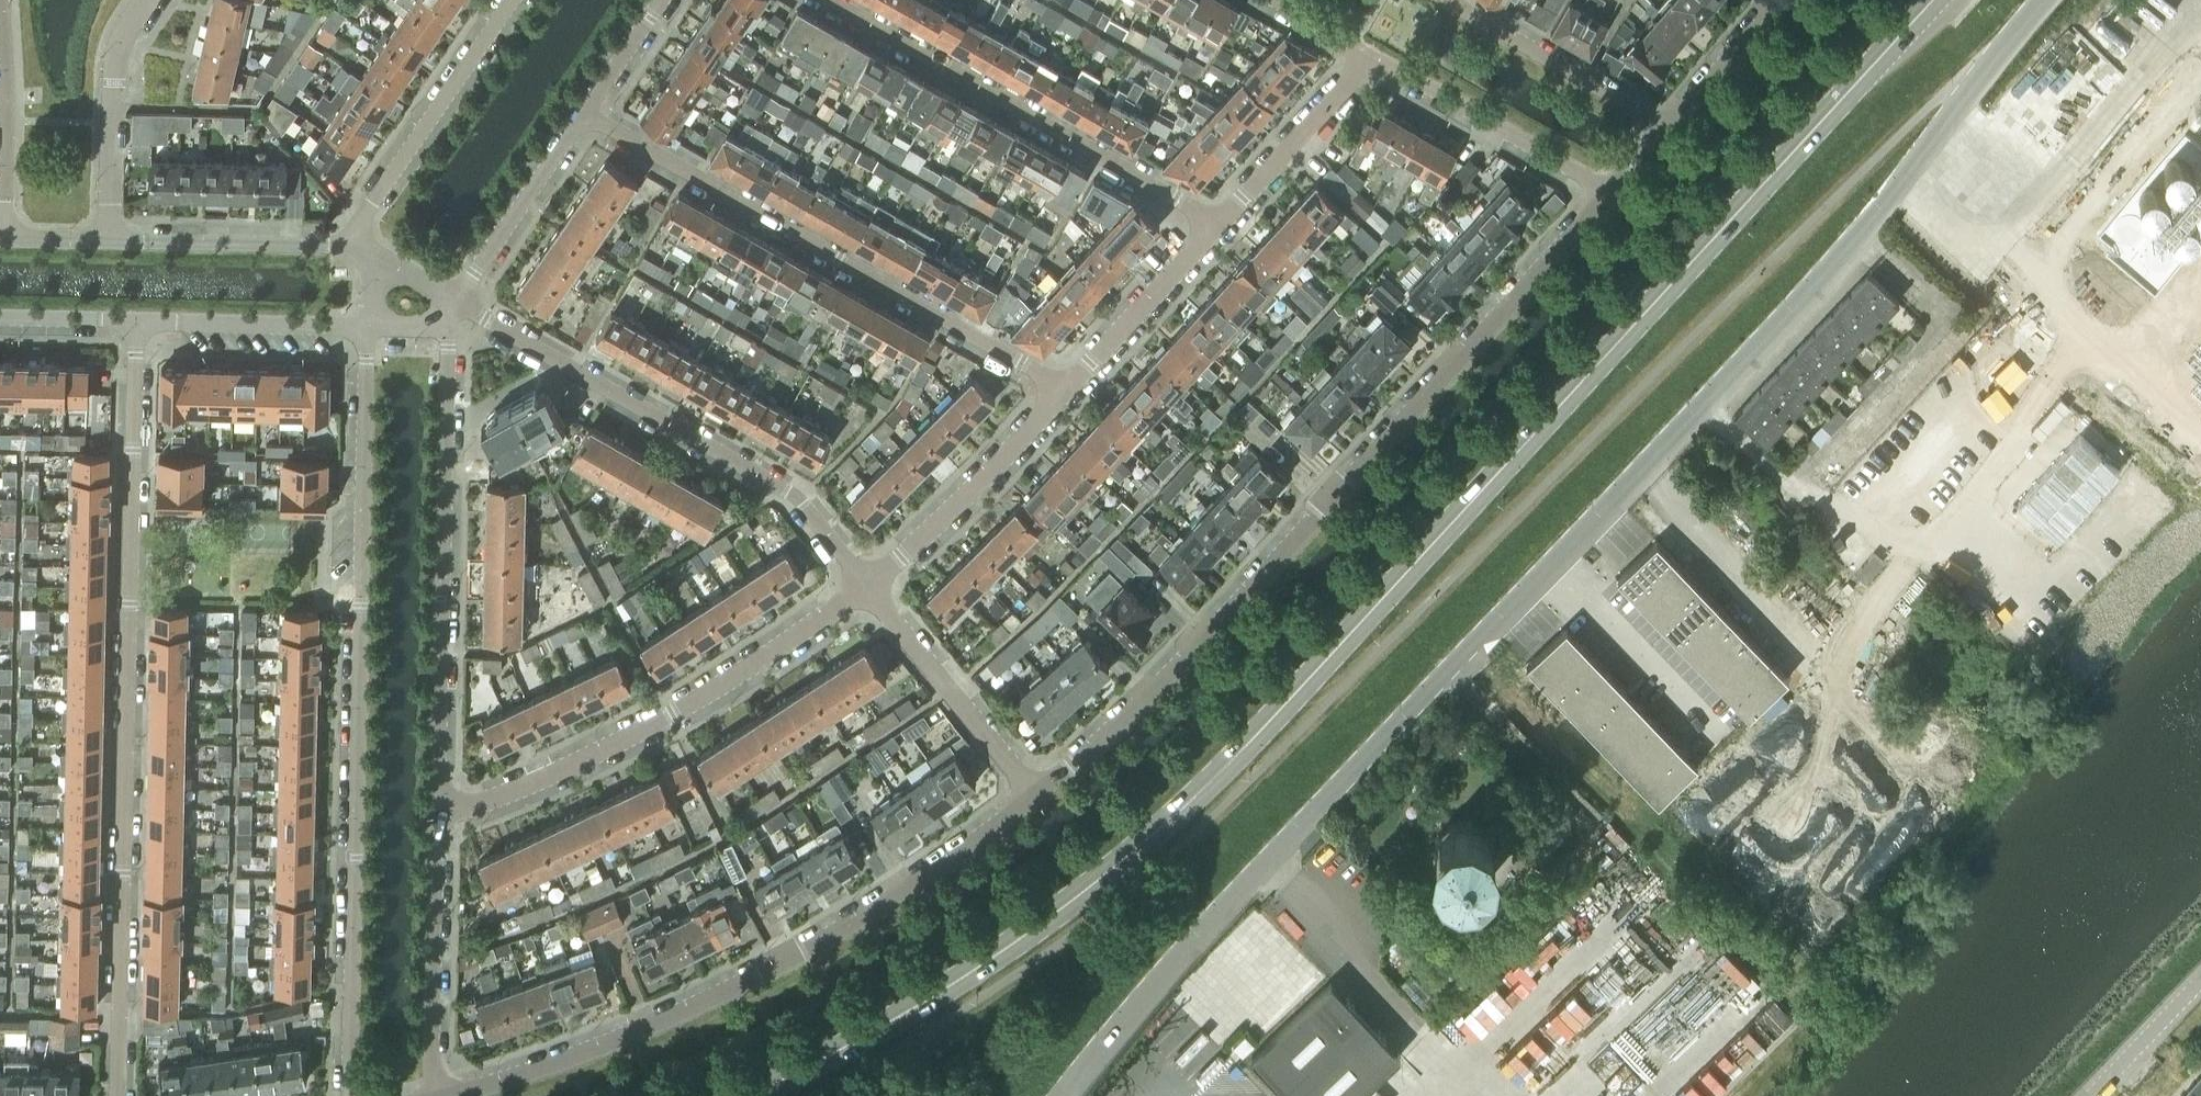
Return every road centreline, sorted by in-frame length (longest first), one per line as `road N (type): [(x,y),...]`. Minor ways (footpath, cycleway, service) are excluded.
road 1 (secondary): [(1932,0),(1277,716),(1143,845),(1037,930),(859,1047),(759,1095)]
road 2 (unclassified): [(1065,1095),(1129,1013),(1820,278),(2045,0)]
road 3 (residential): [(1035,796),(1152,692),(1336,497),(1599,187)]
road 4 (residential): [(118,1095),(140,320)]
road 5 (residential): [(366,328),(350,1095)]
road 6 (residential): [(454,1095),(601,1047),(860,920),(1035,796)]
road 7 (residential): [(584,112),(1066,385)]
road 8 (residential): [(865,584),(796,497),(458,303)]
road 9 (residential): [(437,817),(447,322)]
road 10 (residential): [(437,817),(655,727),(865,584)]
road 11 (residential): [(829,0),(1218,224)]
road 12 (residential): [(511,0),(360,218),(362,246)]
road 13 (residential): [(865,584),(981,482),(1066,385)]
road 14 (residential): [(430,1095),(437,817)]
road 15 (residential): [(1035,796),(865,584)]
road 16 (residential): [(1370,54),(1599,187)]
road 17 (residential): [(362,246),(109,241)]
road 18 (residential): [(109,241),(119,39),(145,0)]
road 19 (residential): [(1657,120),(1448,0)]
road 20 (residential): [(0,0),(2,238)]
road 21 (residential): [(458,303),(584,112)]
road 22 (residential): [(1218,224),(1370,54)]
road 23 (residential): [(140,320),(366,328)]
road 24 (residential): [(1066,385),(1218,224)]
road 25 (residential): [(1657,120),(1774,0)]
road 26 (unclassified): [(2200,977),(2088,1095)]
road 27 (residential): [(0,319),(140,320)]
road 28 (residential): [(584,112),(661,0)]

